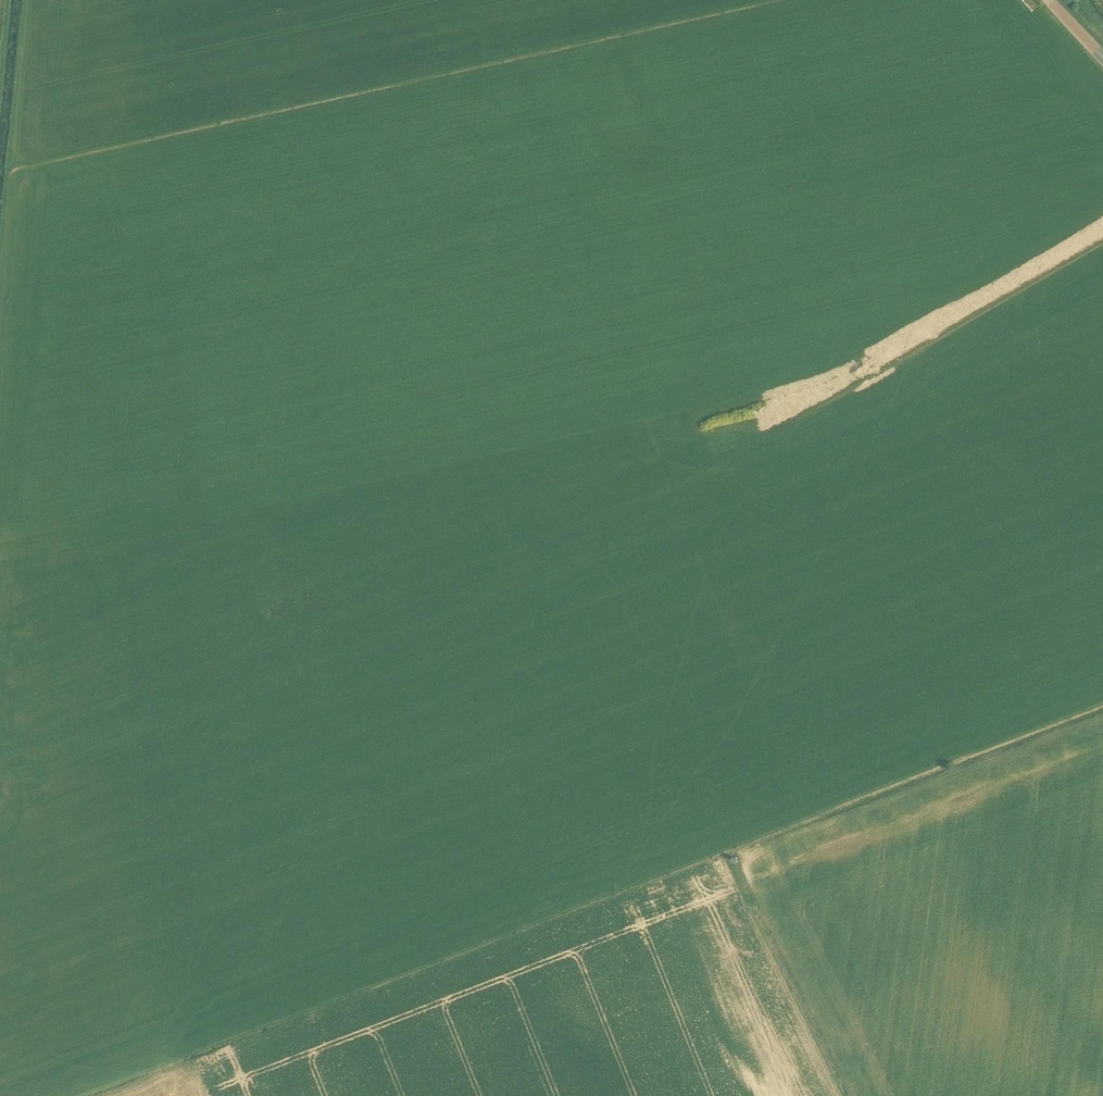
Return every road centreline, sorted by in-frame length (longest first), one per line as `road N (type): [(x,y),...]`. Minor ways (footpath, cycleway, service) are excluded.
road 1 (track): [(1102,238),(870,368),(202,523)]

